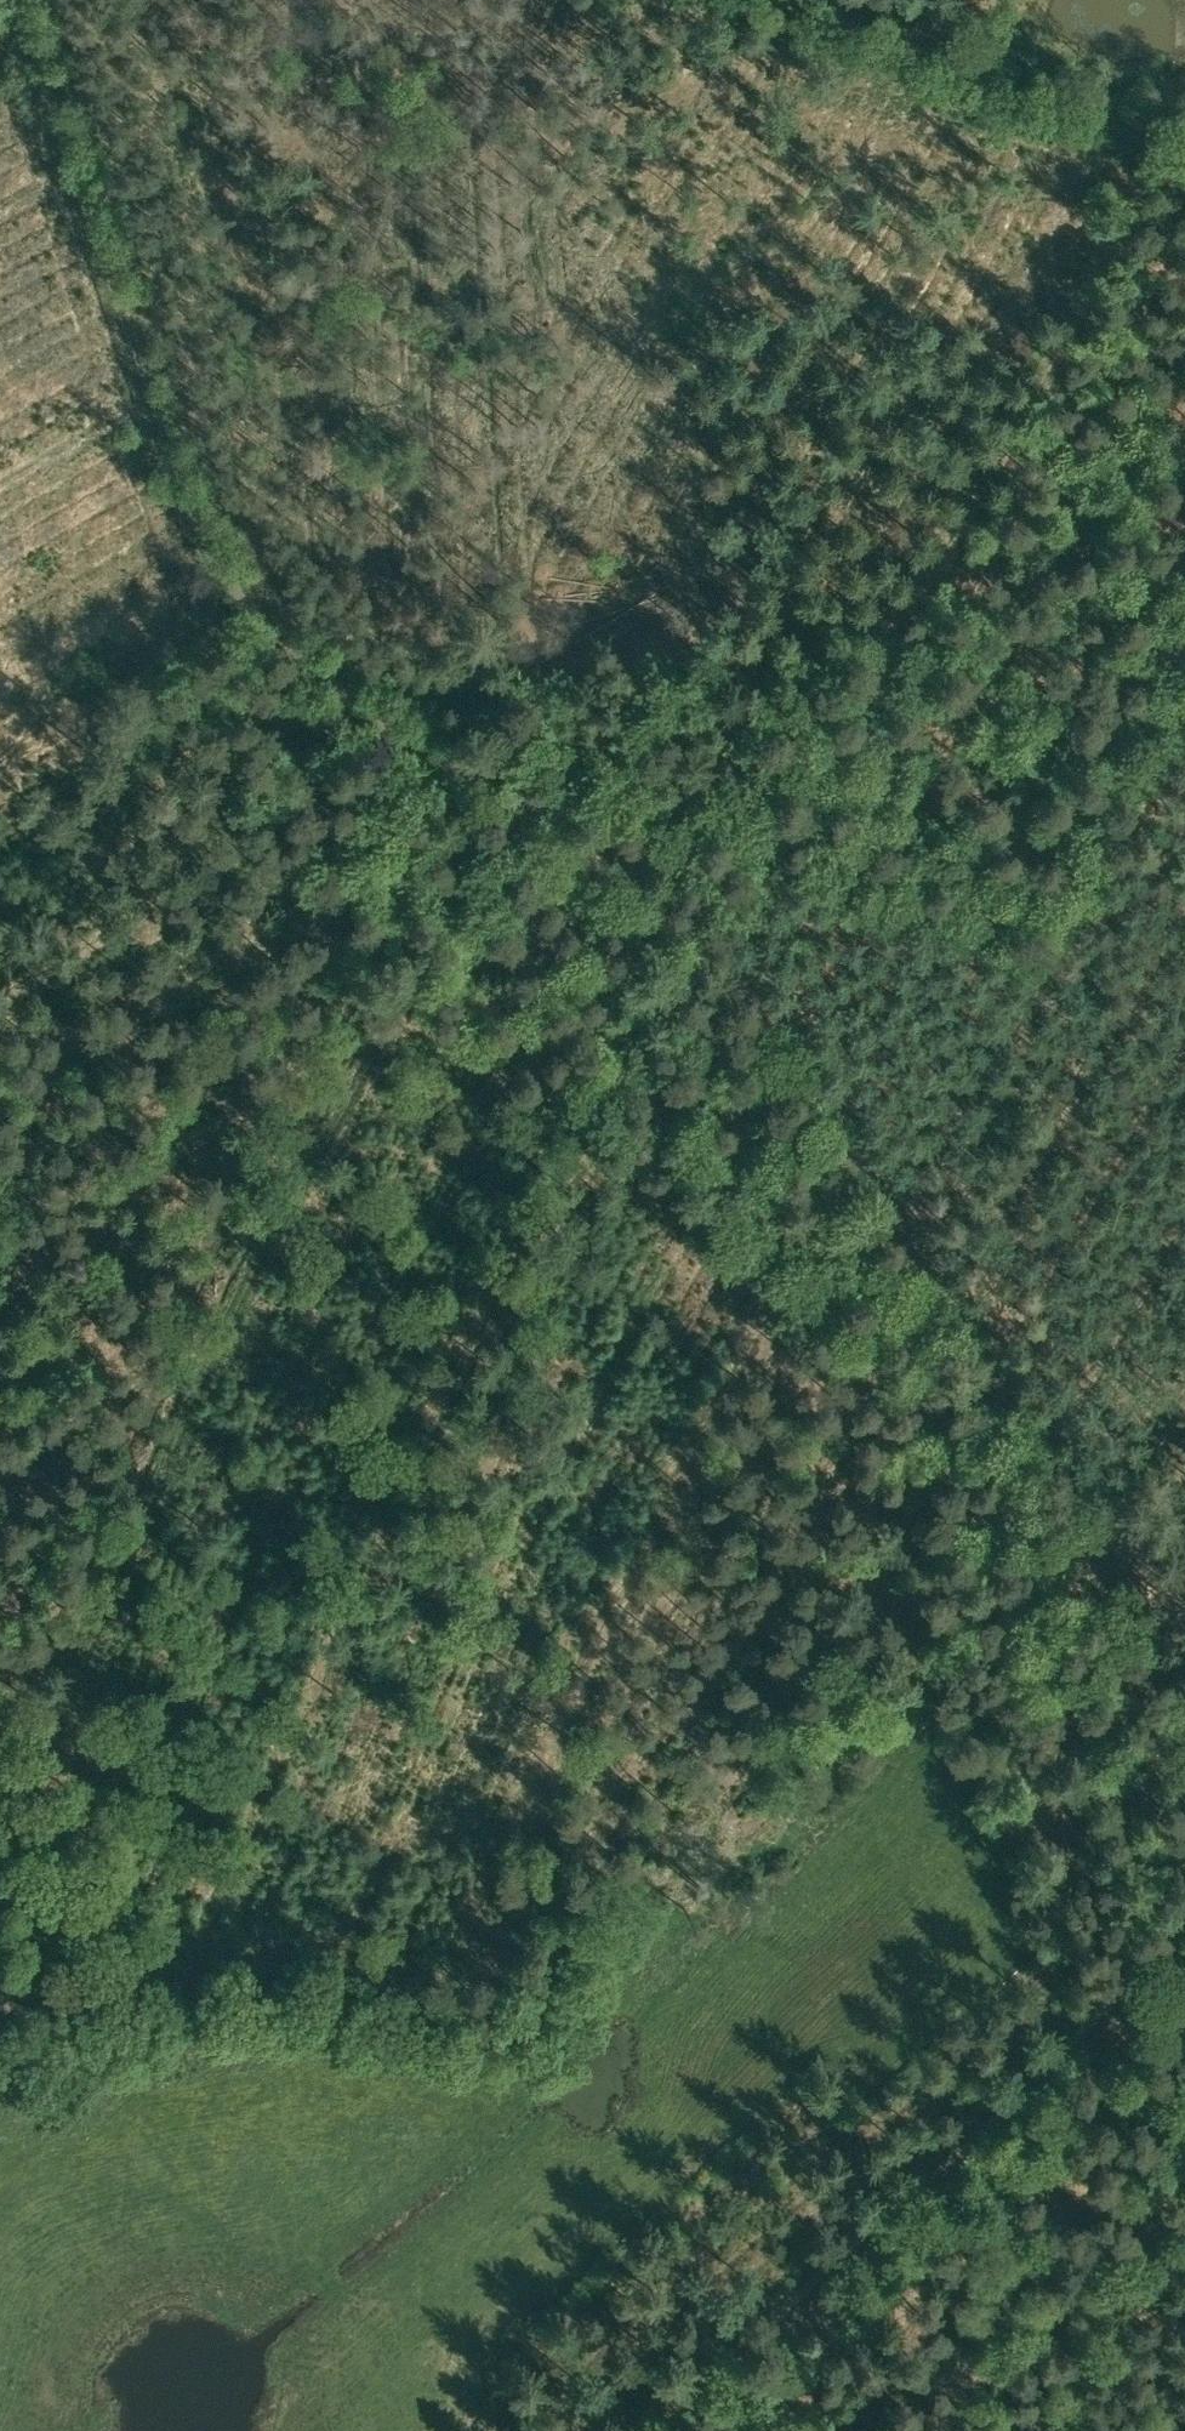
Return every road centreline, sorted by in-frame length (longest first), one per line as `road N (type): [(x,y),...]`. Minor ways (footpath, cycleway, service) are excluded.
road 1 (track): [(1184,1777),(1049,1484),(971,1341),(741,979),(678,914),(511,818),(234,622),(15,0)]
road 2 (track): [(681,2430),(1184,1938)]
road 3 (track): [(782,0),(1184,148)]

